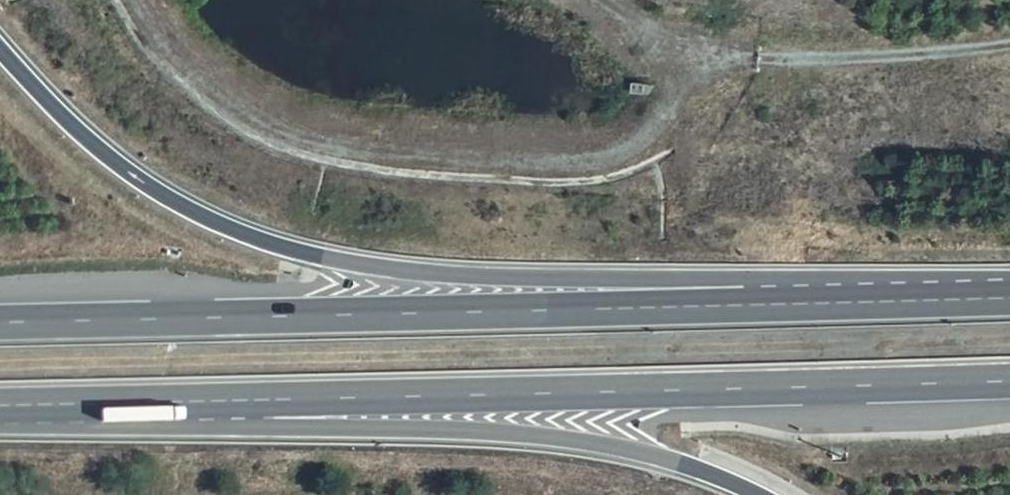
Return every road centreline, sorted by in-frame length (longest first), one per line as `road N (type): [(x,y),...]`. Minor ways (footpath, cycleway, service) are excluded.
road 1 (motorway): [(714,307),(652,277),(406,267),(303,254),(151,188),(84,136),(0,48)]
road 2 (motorway): [(265,400),(1009,382)]
road 3 (motorway): [(714,307),(0,320)]
road 4 (motorway): [(265,400),(350,428),(572,441),(671,460),(756,494)]
road 5 (motorway): [(1009,297),(714,307)]
road 6 (motorway): [(0,405),(265,400)]

